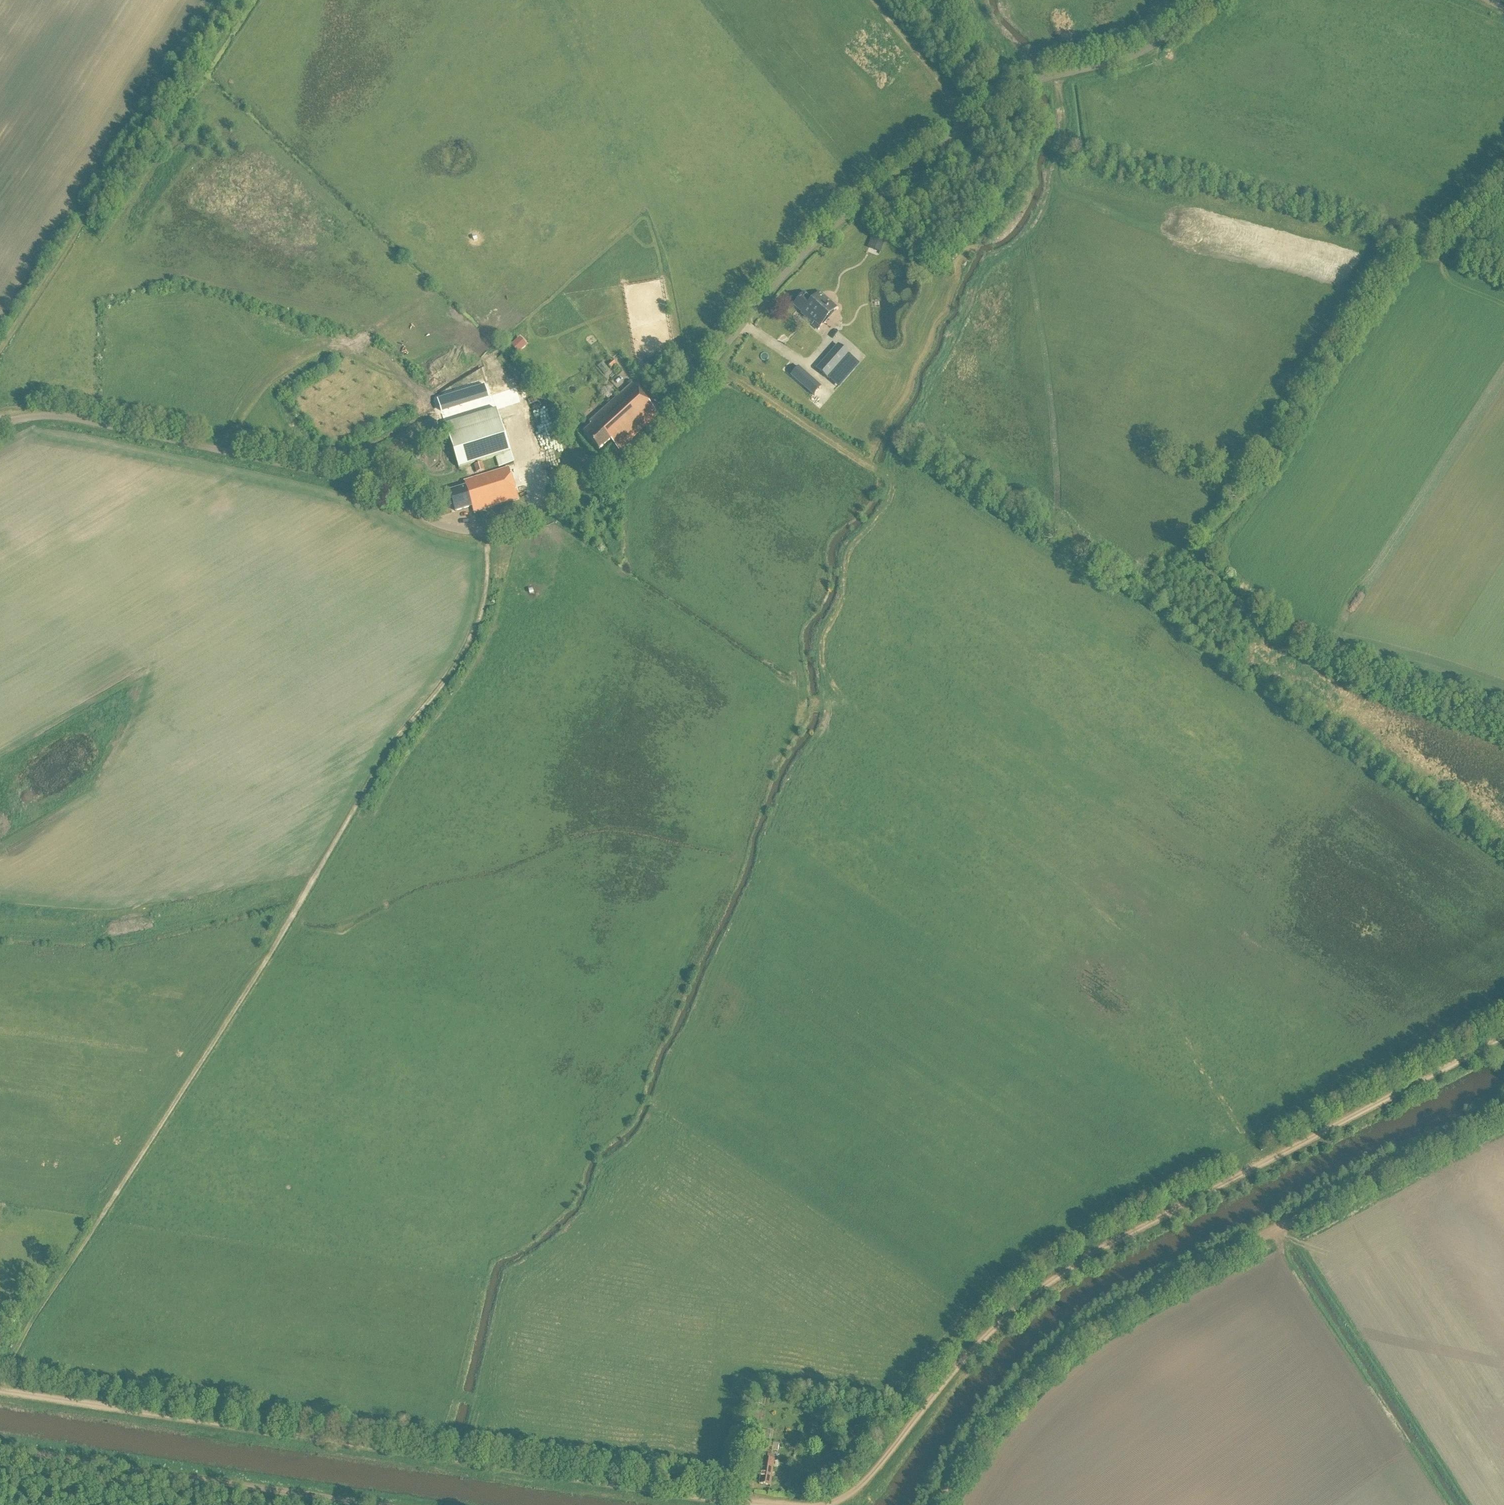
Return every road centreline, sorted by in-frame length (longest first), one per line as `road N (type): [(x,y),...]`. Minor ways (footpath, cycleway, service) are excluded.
road 1 (unclassified): [(486,529),(527,520),(624,461),(666,425),(811,247),(959,131),(1040,81),(1138,55),(1207,0)]
road 2 (track): [(1503,1037),(1036,1291),(959,1362),(876,1475),(808,1504)]
road 3 (track): [(765,1504),(0,1388)]
road 4 (track): [(942,1504),(1024,1395),(1100,1331),(1503,1107)]
road 5 (unclassified): [(486,529),(438,528),(392,500),(281,464),(58,418),(0,422)]
road 6 (track): [(223,0),(0,353)]
road 7 (track): [(368,1504),(0,1449)]

